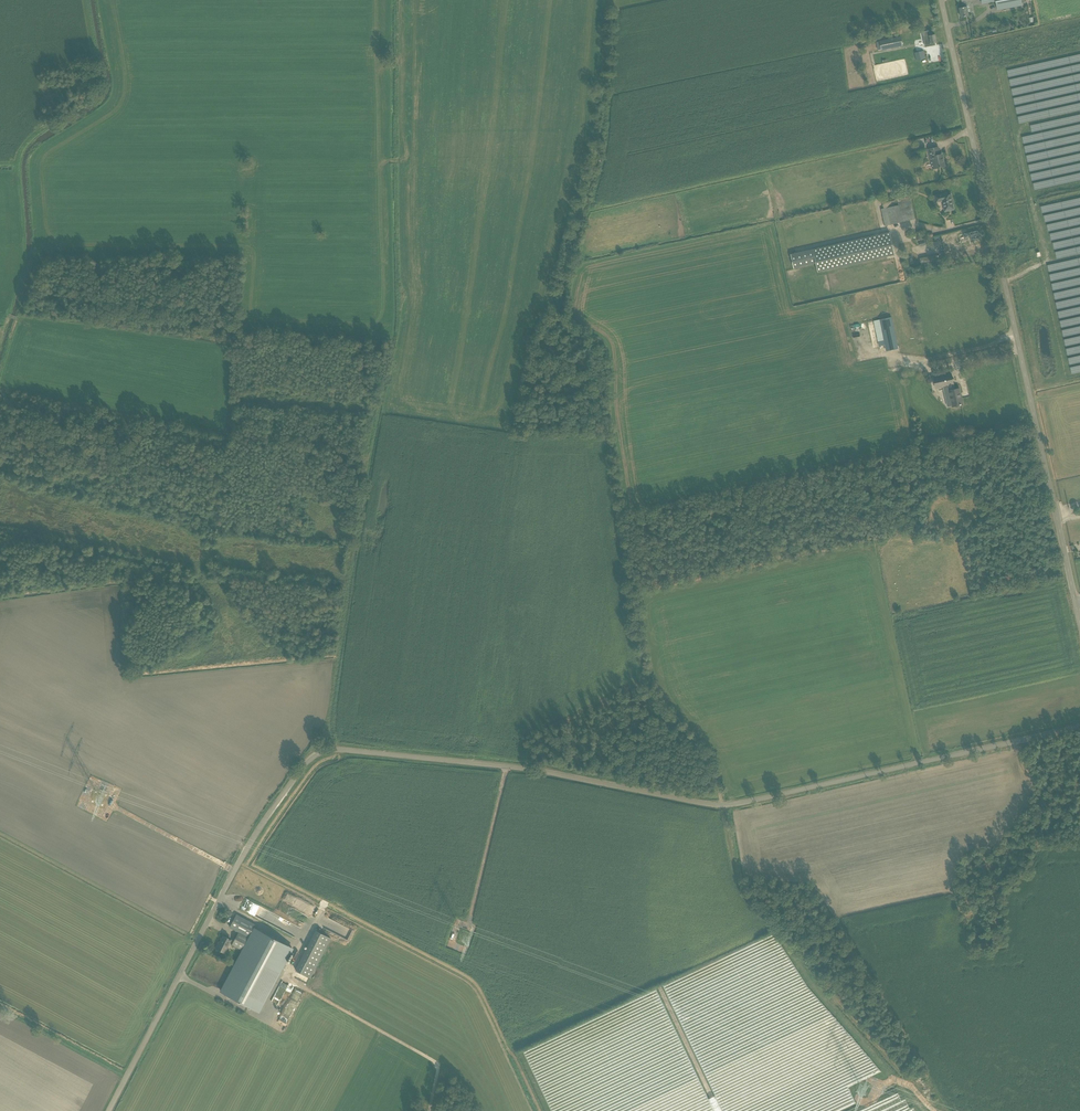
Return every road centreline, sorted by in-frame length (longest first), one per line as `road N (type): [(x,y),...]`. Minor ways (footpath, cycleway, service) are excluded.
road 1 (unclassified): [(109,1110),(243,857),(323,752),(537,773),(711,805),(1079,728)]
road 2 (track): [(925,1110),(743,886),(704,752),(657,702),(608,451),(605,342),(582,322),(559,316)]
road 3 (unclassified): [(1079,613),(942,0)]
road 4 (track): [(323,752),(354,536)]
road 5 (track): [(128,1074),(0,1005)]

